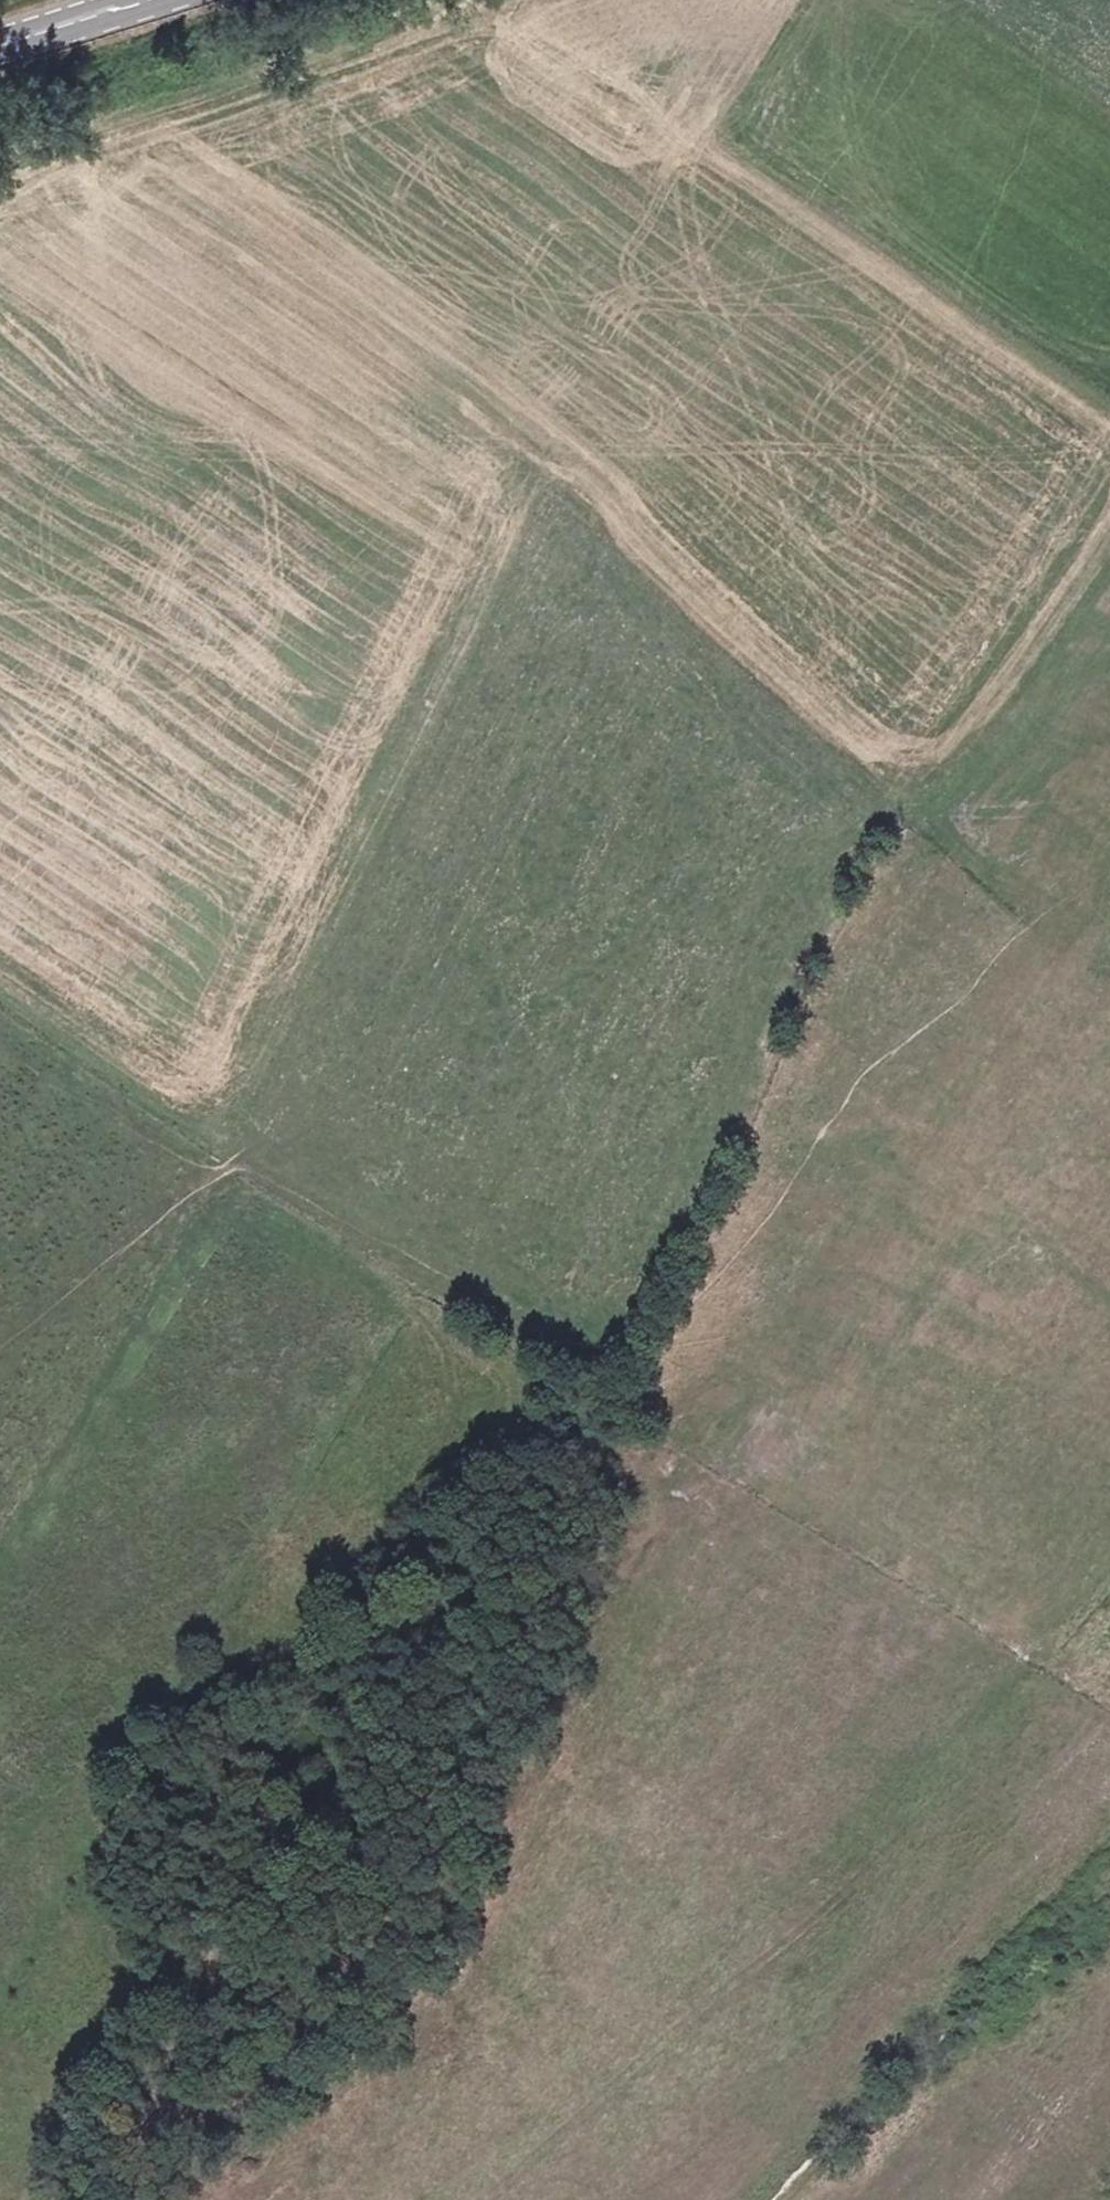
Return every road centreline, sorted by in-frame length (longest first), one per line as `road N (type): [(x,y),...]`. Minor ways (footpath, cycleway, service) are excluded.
road 1 (secondary): [(149,0),(0,46)]

